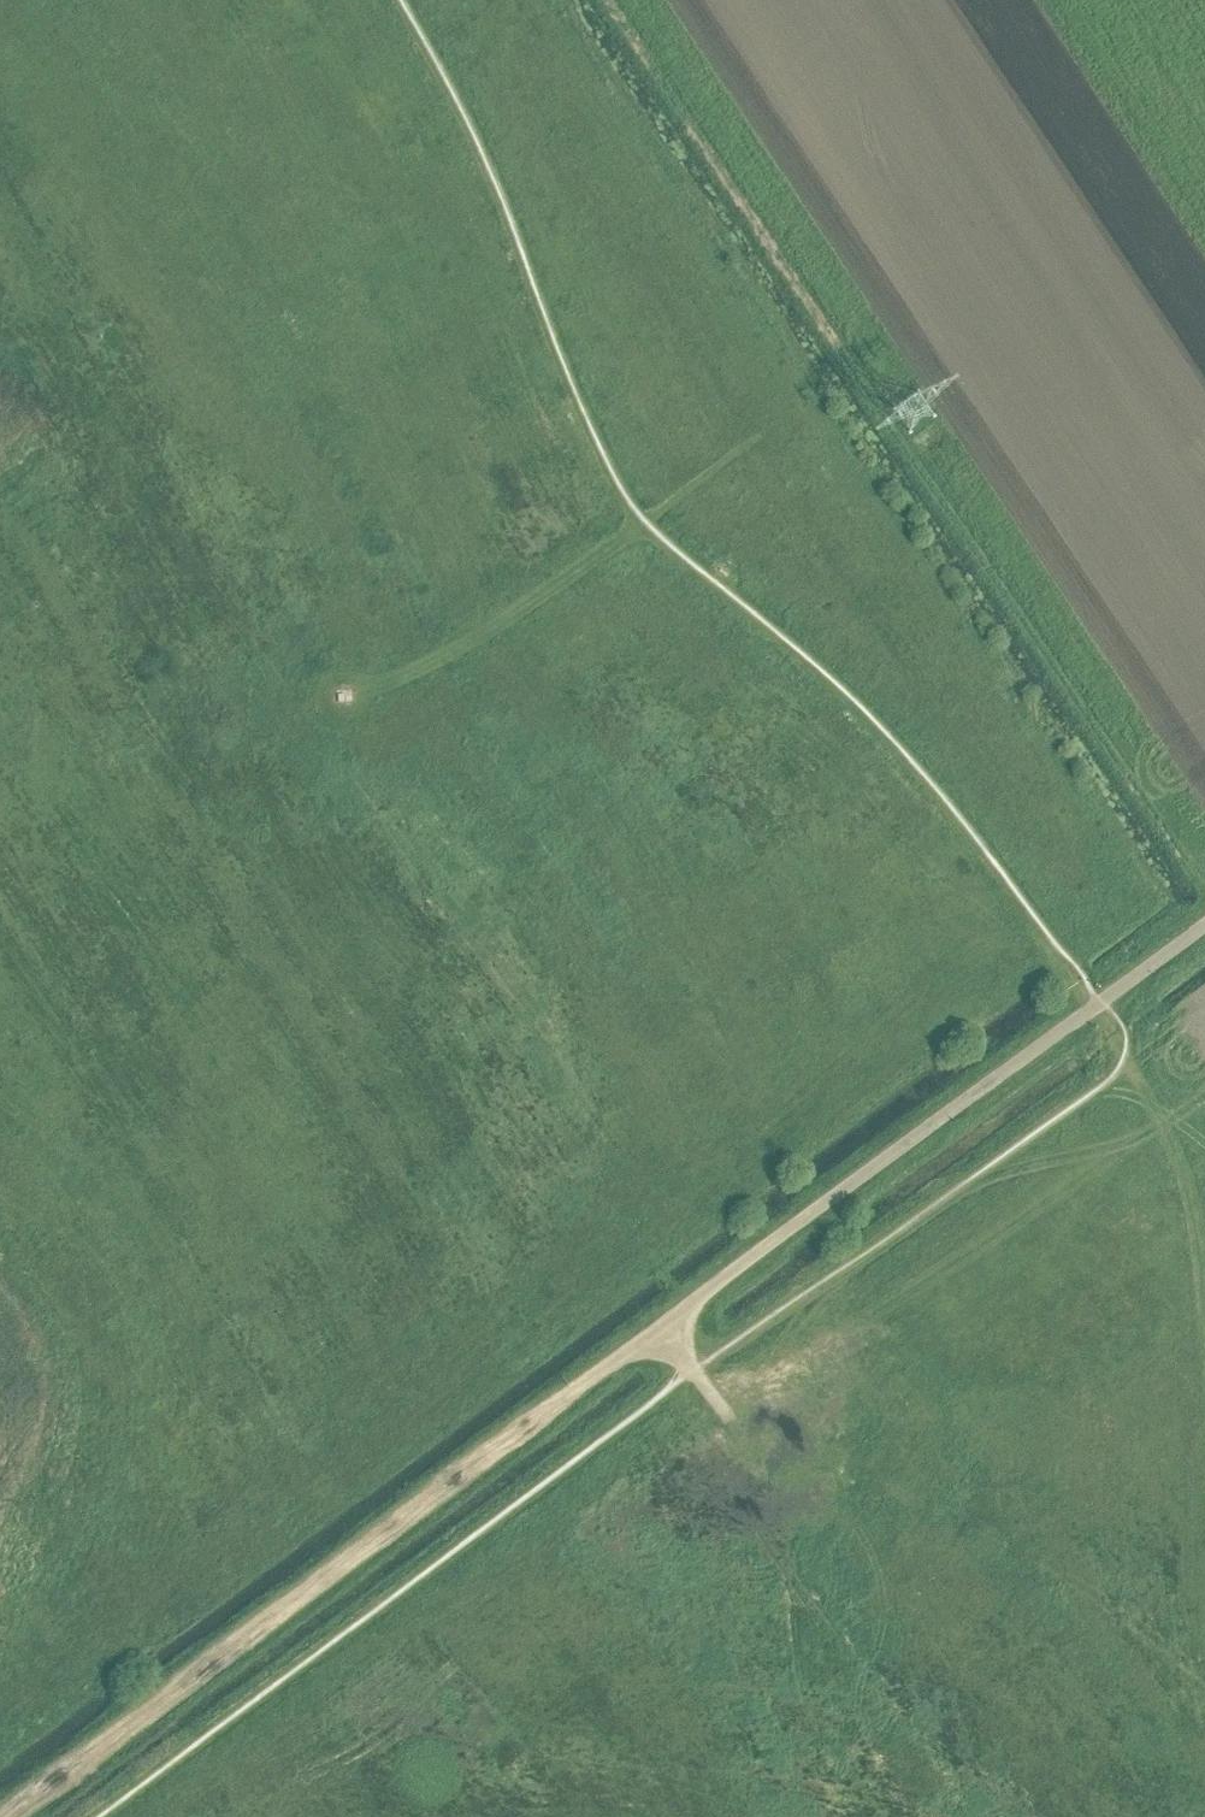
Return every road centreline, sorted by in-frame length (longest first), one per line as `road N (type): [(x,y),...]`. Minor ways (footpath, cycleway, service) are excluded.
road 1 (track): [(9,1816),(663,1329)]
road 2 (unclassified): [(663,1329),(1204,926)]

